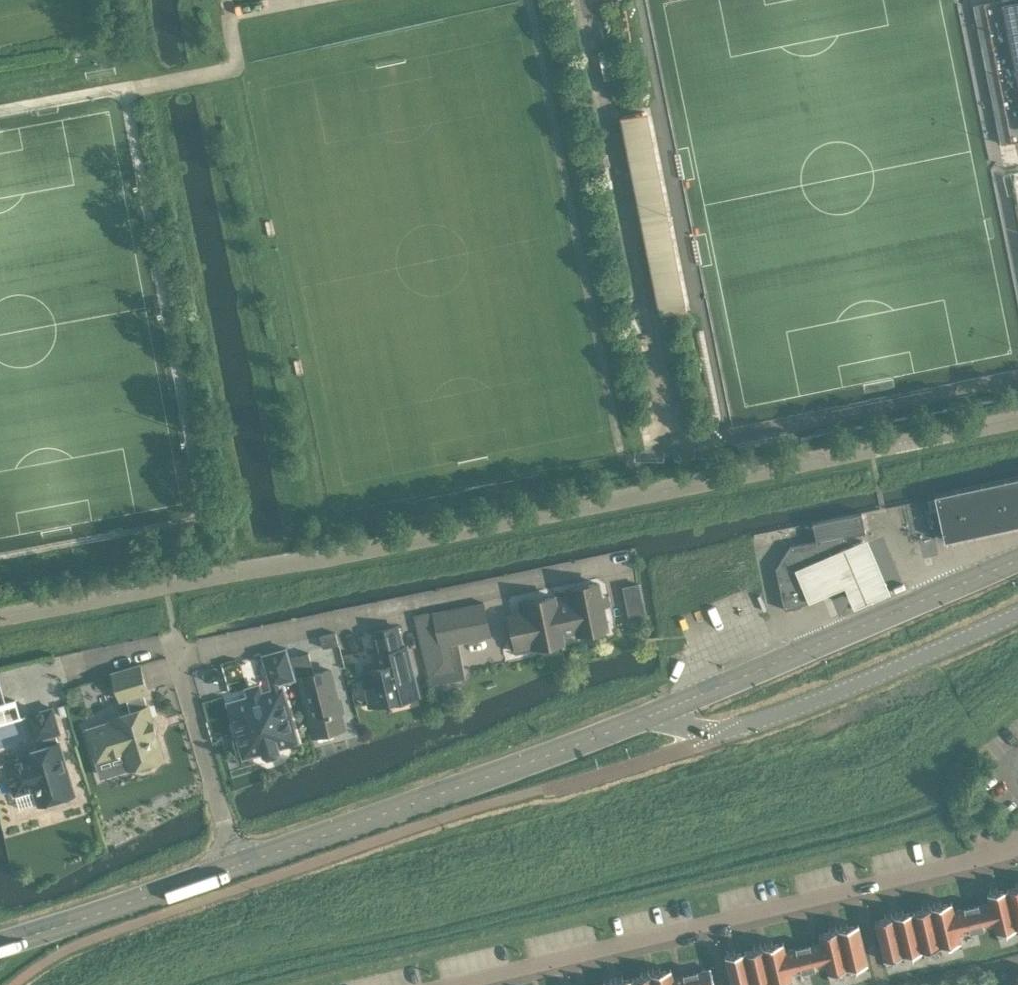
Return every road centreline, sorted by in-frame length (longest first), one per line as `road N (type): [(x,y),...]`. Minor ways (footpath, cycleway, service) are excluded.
road 1 (secondary): [(237,861),(639,716)]
road 2 (secondary): [(639,716),(1017,555)]
road 3 (unclassified): [(639,716),(746,721),(1017,610)]
road 4 (secondary): [(0,940),(237,861)]
road 5 (unclassified): [(237,861),(173,638)]

